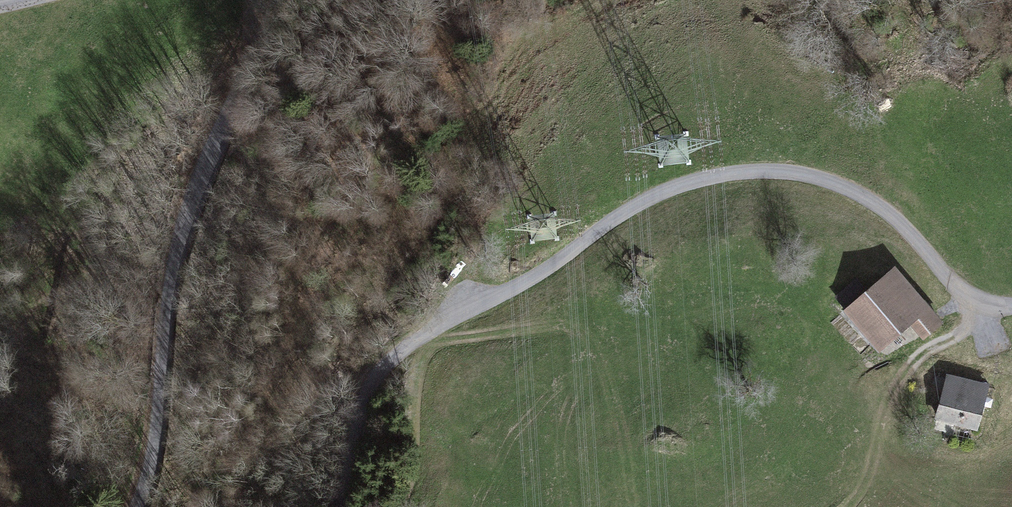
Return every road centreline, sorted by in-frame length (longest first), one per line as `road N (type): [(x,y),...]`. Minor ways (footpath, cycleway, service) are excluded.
road 1 (unclassified): [(342,506),(368,395),(393,356),(540,273),(624,213),(692,181),(768,171),(842,184),(899,219),(983,304)]
road 2 (unclassified): [(280,0),(182,235),(143,506)]
road 3 (track): [(846,506),(863,484),(886,405),(921,355)]

